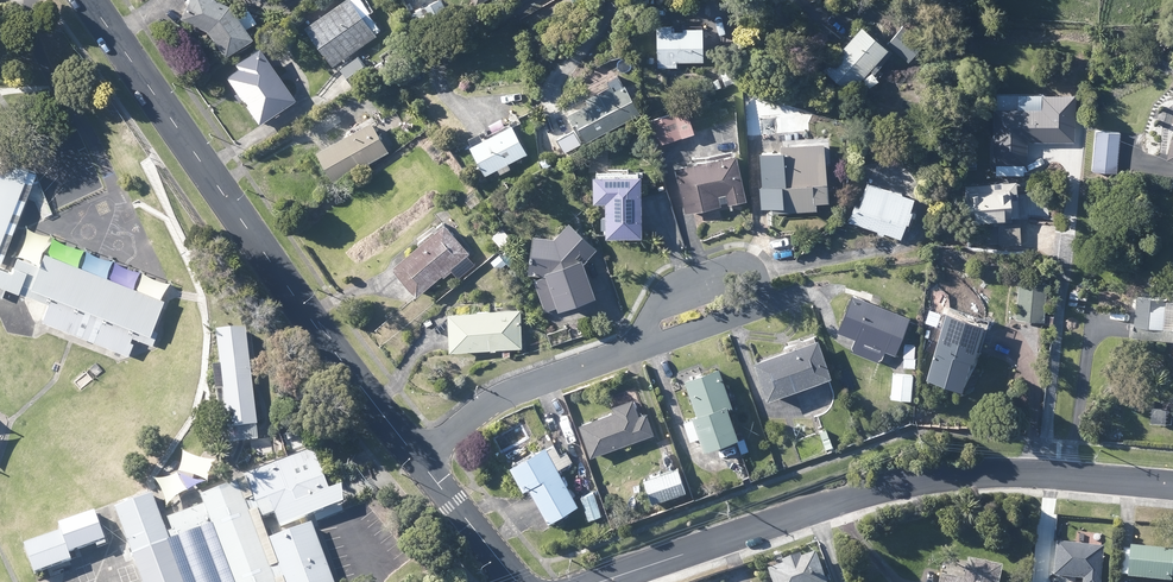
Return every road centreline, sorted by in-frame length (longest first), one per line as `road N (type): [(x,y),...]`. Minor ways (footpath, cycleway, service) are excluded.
road 1 (residential): [(1172,488),(943,475),(601,581)]
road 2 (residential): [(89,0),(418,460)]
road 3 (residential): [(626,352),(684,282),(742,263),(757,271),(766,303),(757,314),(650,347)]
road 4 (residential): [(626,352),(489,400),(418,460)]
road 5 (residential): [(418,460),(516,581)]

